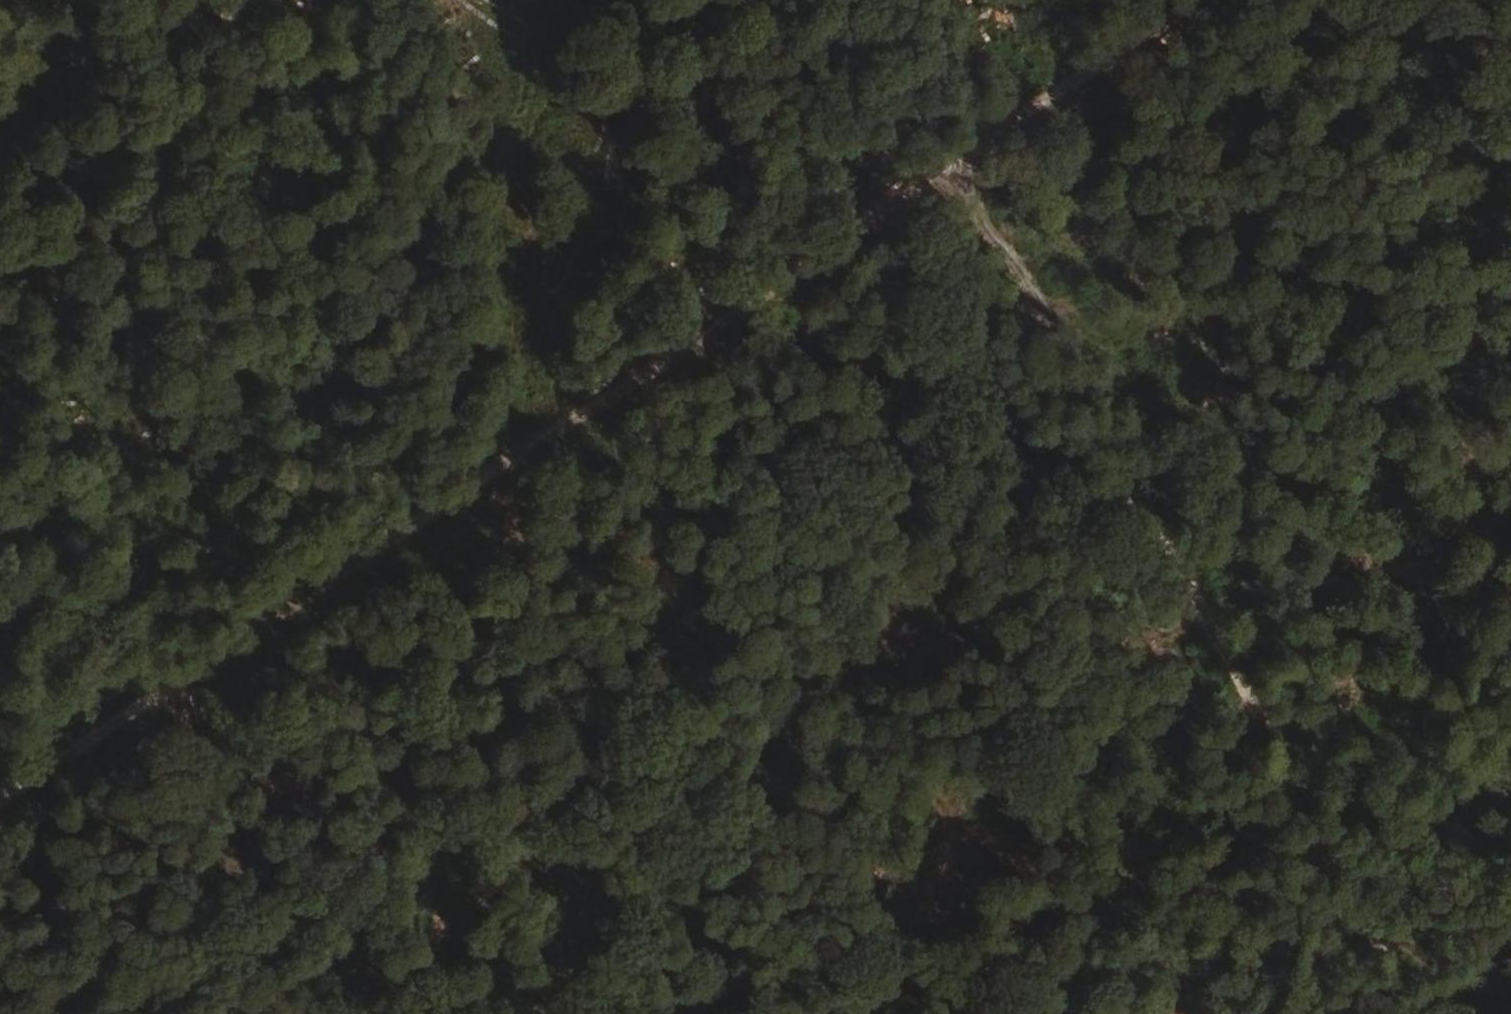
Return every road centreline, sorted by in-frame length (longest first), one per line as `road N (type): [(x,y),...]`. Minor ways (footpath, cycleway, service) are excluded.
road 1 (track): [(1165,0),(0,801)]

